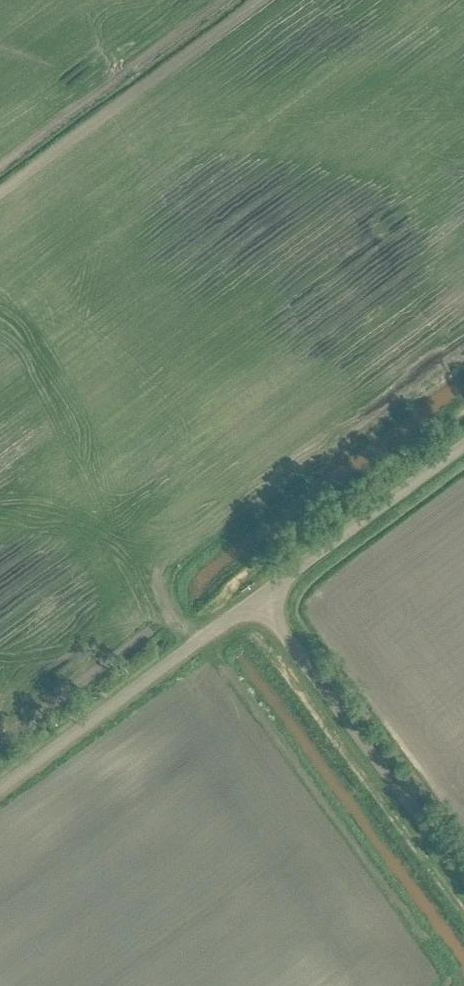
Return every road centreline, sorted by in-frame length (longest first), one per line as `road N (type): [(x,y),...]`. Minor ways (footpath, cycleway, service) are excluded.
road 1 (unclassified): [(463,877),(257,600)]
road 2 (unclassified): [(257,600),(0,789)]
road 3 (unclassified): [(257,600),(463,446)]

